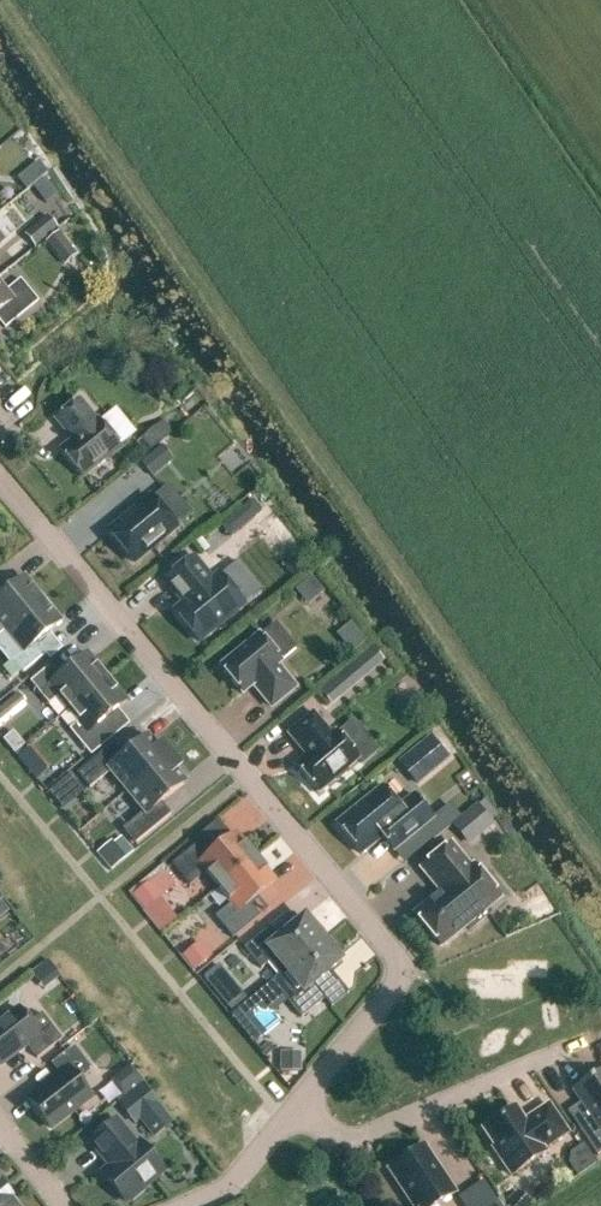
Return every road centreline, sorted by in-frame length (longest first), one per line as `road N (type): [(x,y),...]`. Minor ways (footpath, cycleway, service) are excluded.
road 1 (residential): [(295,1108),(404,969),(0,475)]
road 2 (residential): [(295,1108),(345,1144),(558,1050)]
road 3 (residential): [(196,1205),(222,1196),(295,1108)]

